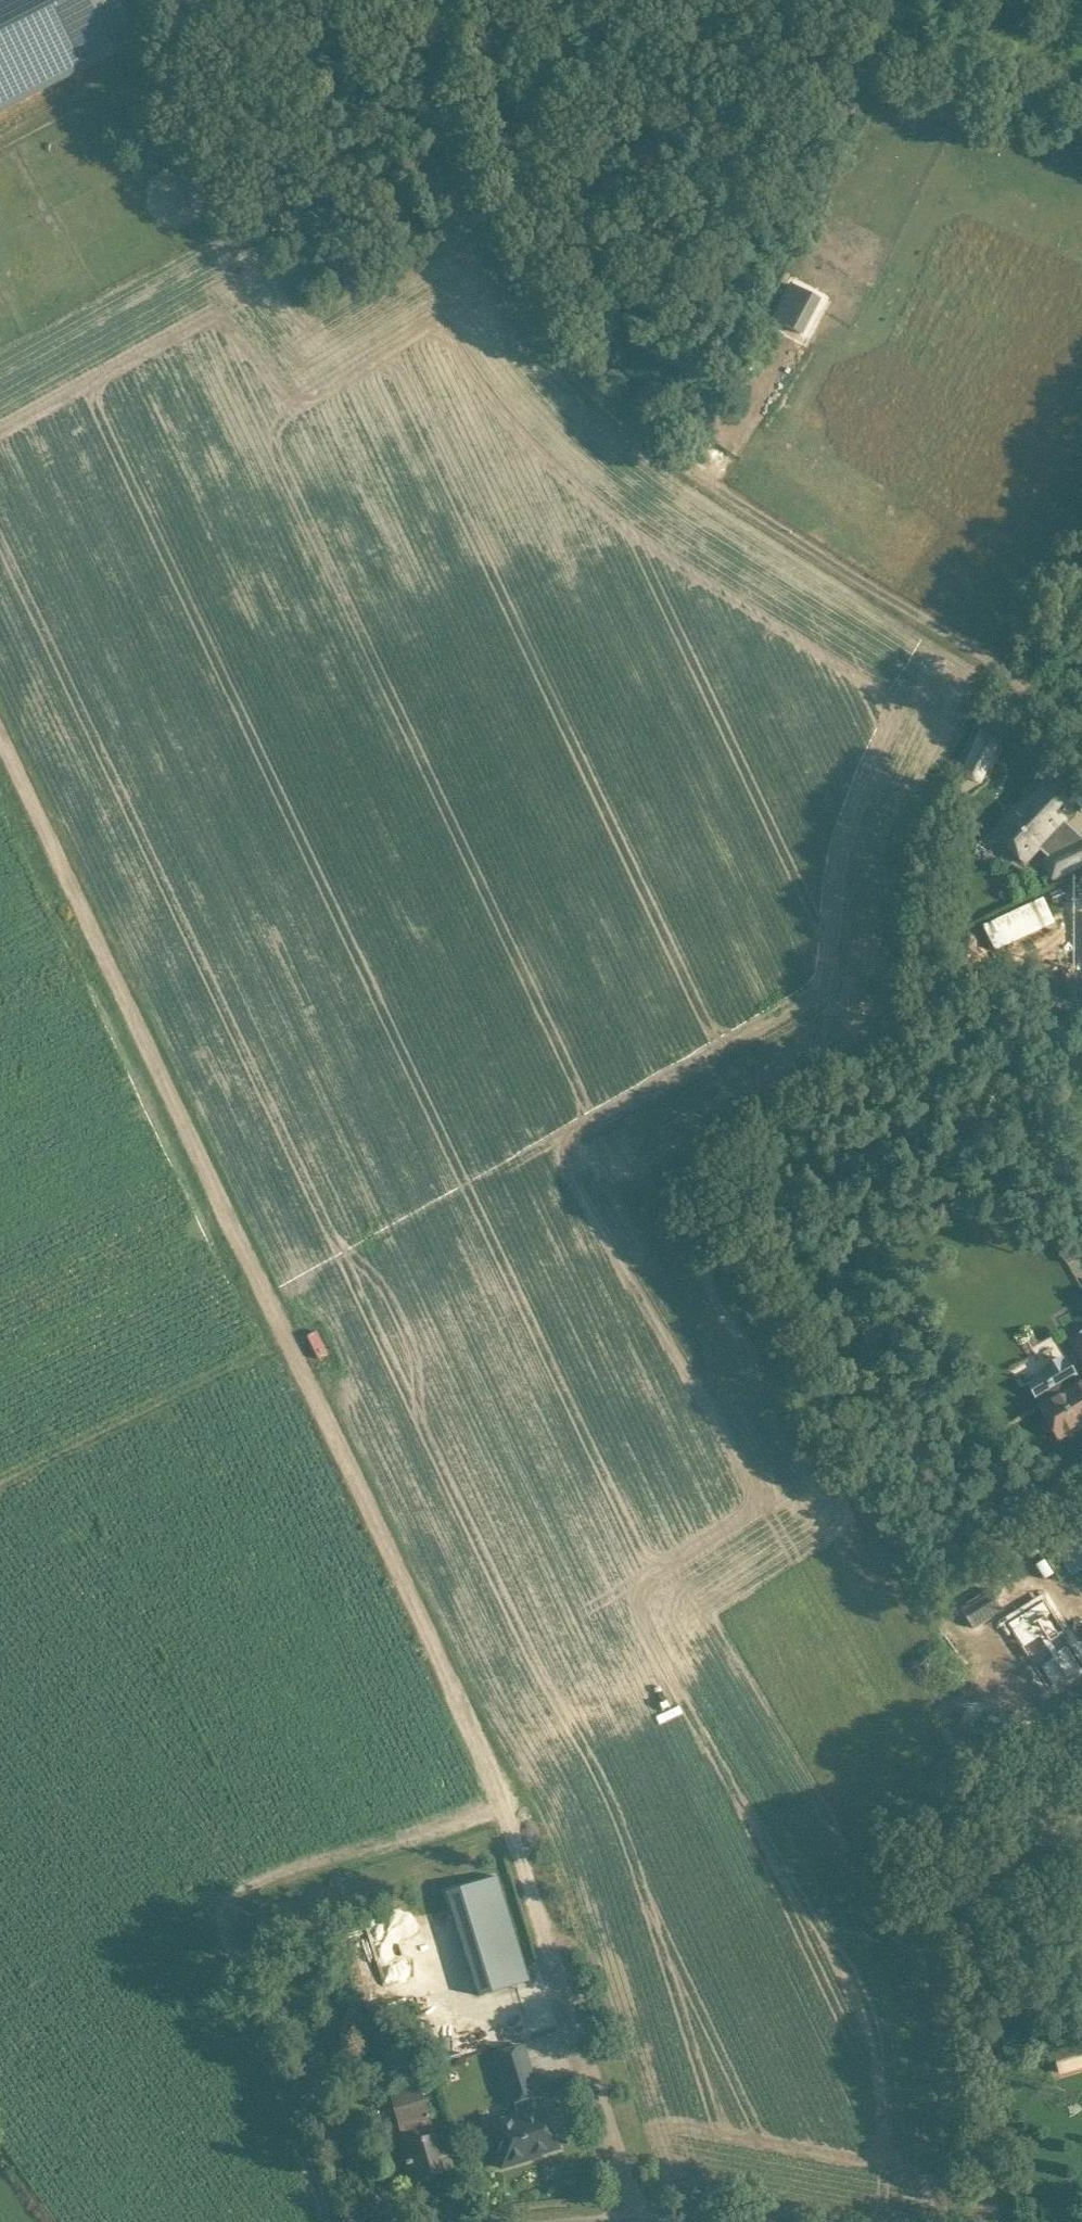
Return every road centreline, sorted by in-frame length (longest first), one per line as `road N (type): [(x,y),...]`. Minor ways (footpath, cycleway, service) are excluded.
road 1 (track): [(649,2221),(492,1770),(0,745)]
road 2 (track): [(1081,744),(1003,665),(699,475),(609,401),(491,260),(438,159),(419,107),(432,24)]
road 3 (residential): [(985,2221),(991,2114),(976,1933),(1006,1869),(1081,1805)]

